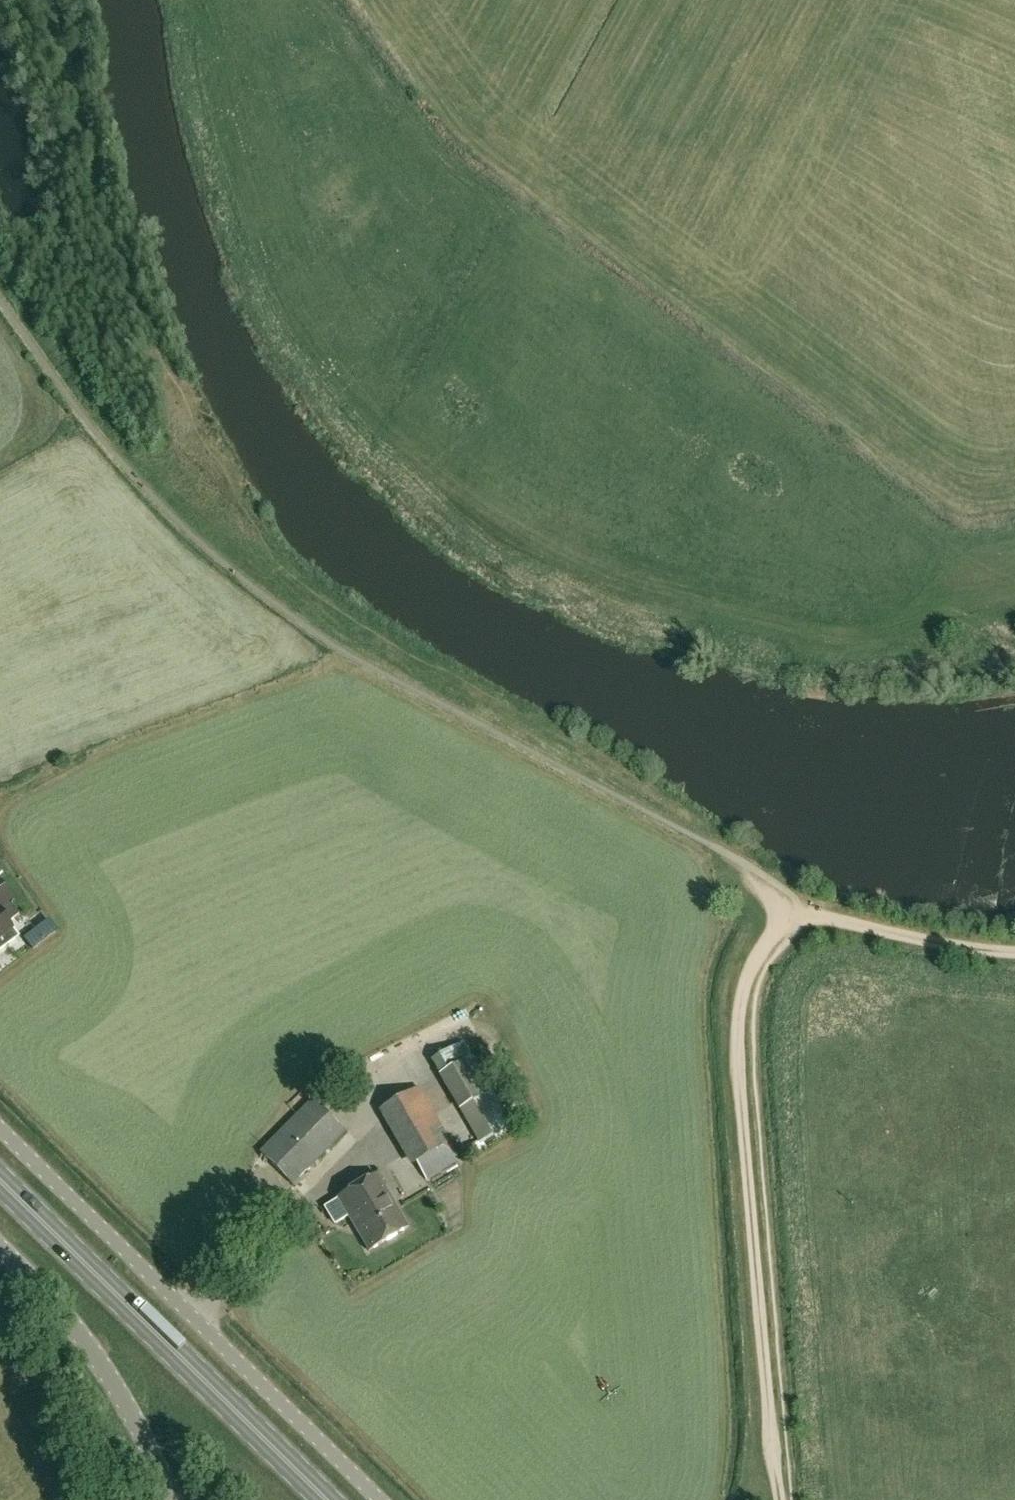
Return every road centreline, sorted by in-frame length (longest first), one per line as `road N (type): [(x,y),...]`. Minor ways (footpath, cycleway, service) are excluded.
road 1 (track): [(781,1499),(743,1101),(739,1009),(746,976),(791,916),(803,915),(1014,954)]
road 2 (unclassified): [(377,1499),(0,1127)]
road 3 (primary): [(327,1499),(0,1181)]
road 4 (unclassified): [(164,1499),(97,1362),(0,1250)]

